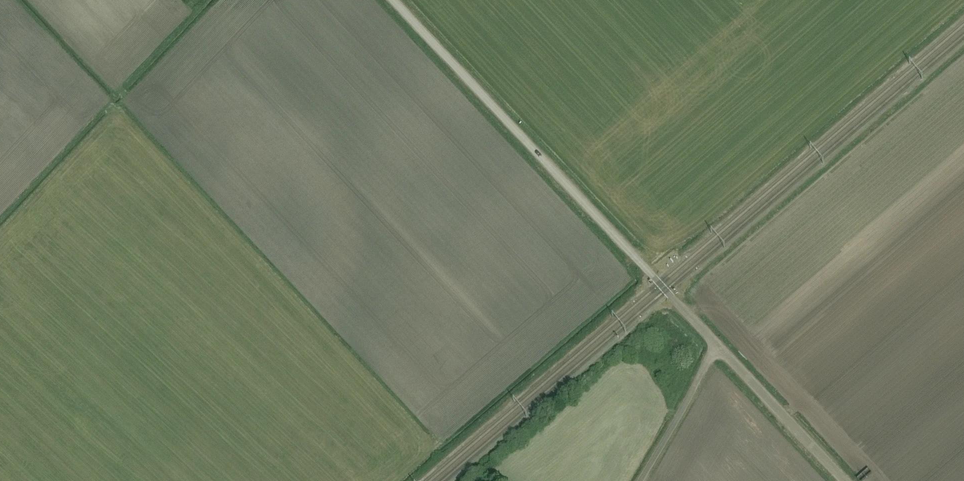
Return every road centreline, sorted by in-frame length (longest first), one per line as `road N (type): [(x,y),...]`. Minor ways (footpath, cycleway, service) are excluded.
road 1 (unclassified): [(719,345),(392,0)]
road 2 (unclassified): [(846,480),(719,345)]
road 3 (unclassified): [(639,480),(719,345)]

